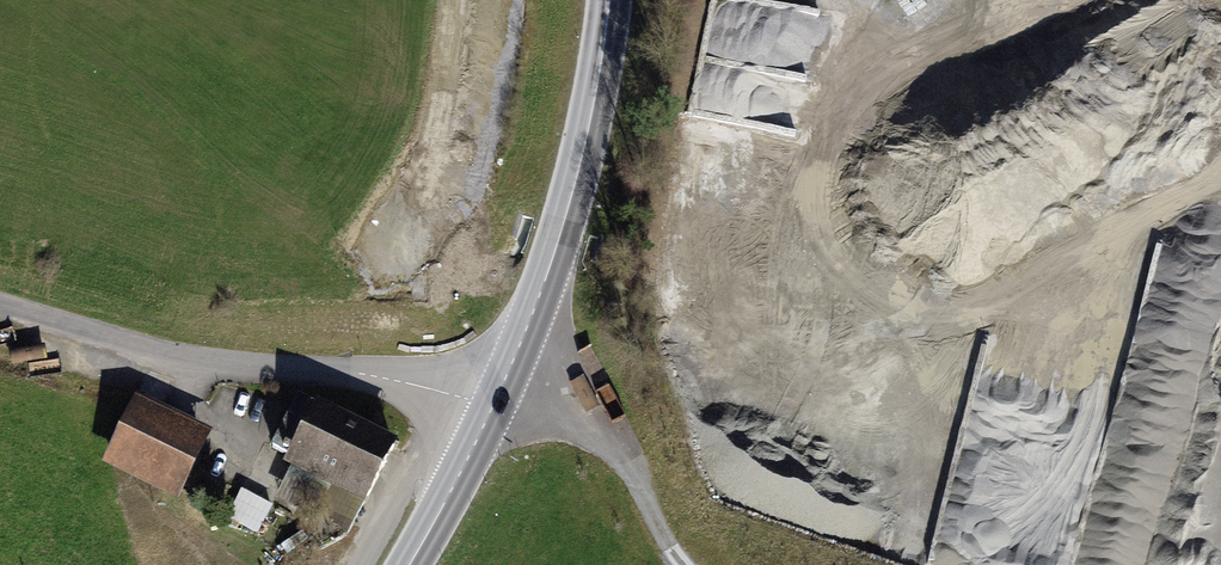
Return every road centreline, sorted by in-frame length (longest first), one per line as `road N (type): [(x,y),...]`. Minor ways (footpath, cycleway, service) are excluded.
road 1 (unclassified): [(0,309),(202,365),(493,405)]
road 2 (secondary): [(493,405),(534,313),(579,167),(610,0)]
road 3 (track): [(1220,546),(1077,477),(832,412)]
road 4 (track): [(518,349),(832,412)]
road 5 (track): [(832,412),(828,452),(1026,564)]
road 6 (track): [(453,395),(366,564)]
road 7 (secondary): [(407,564),(493,405)]

